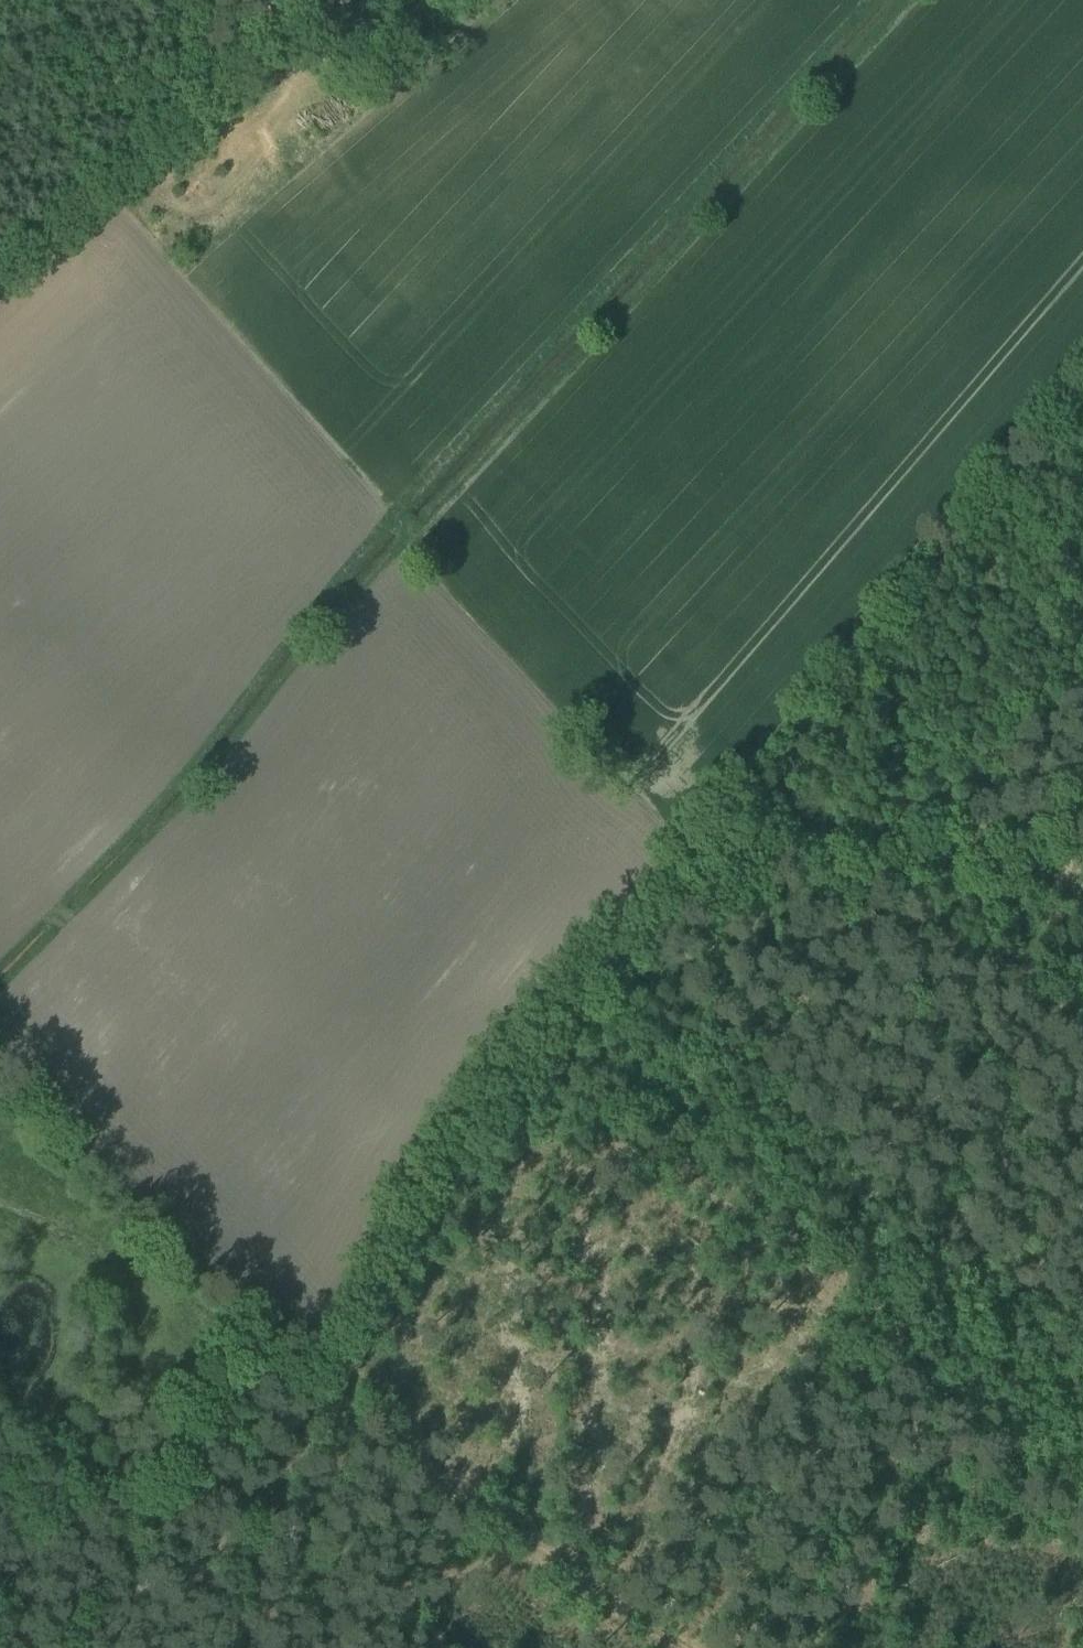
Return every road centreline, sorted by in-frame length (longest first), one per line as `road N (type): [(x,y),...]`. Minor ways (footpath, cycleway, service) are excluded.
road 1 (track): [(673,1647),(308,1418),(384,1298),(551,1078),(622,947),(710,846),(748,846),(796,874),(857,886),(1082,815)]
road 2 (track): [(0,259),(285,0)]
road 3 (track): [(308,1418),(200,1574),(98,1594),(59,1647)]

